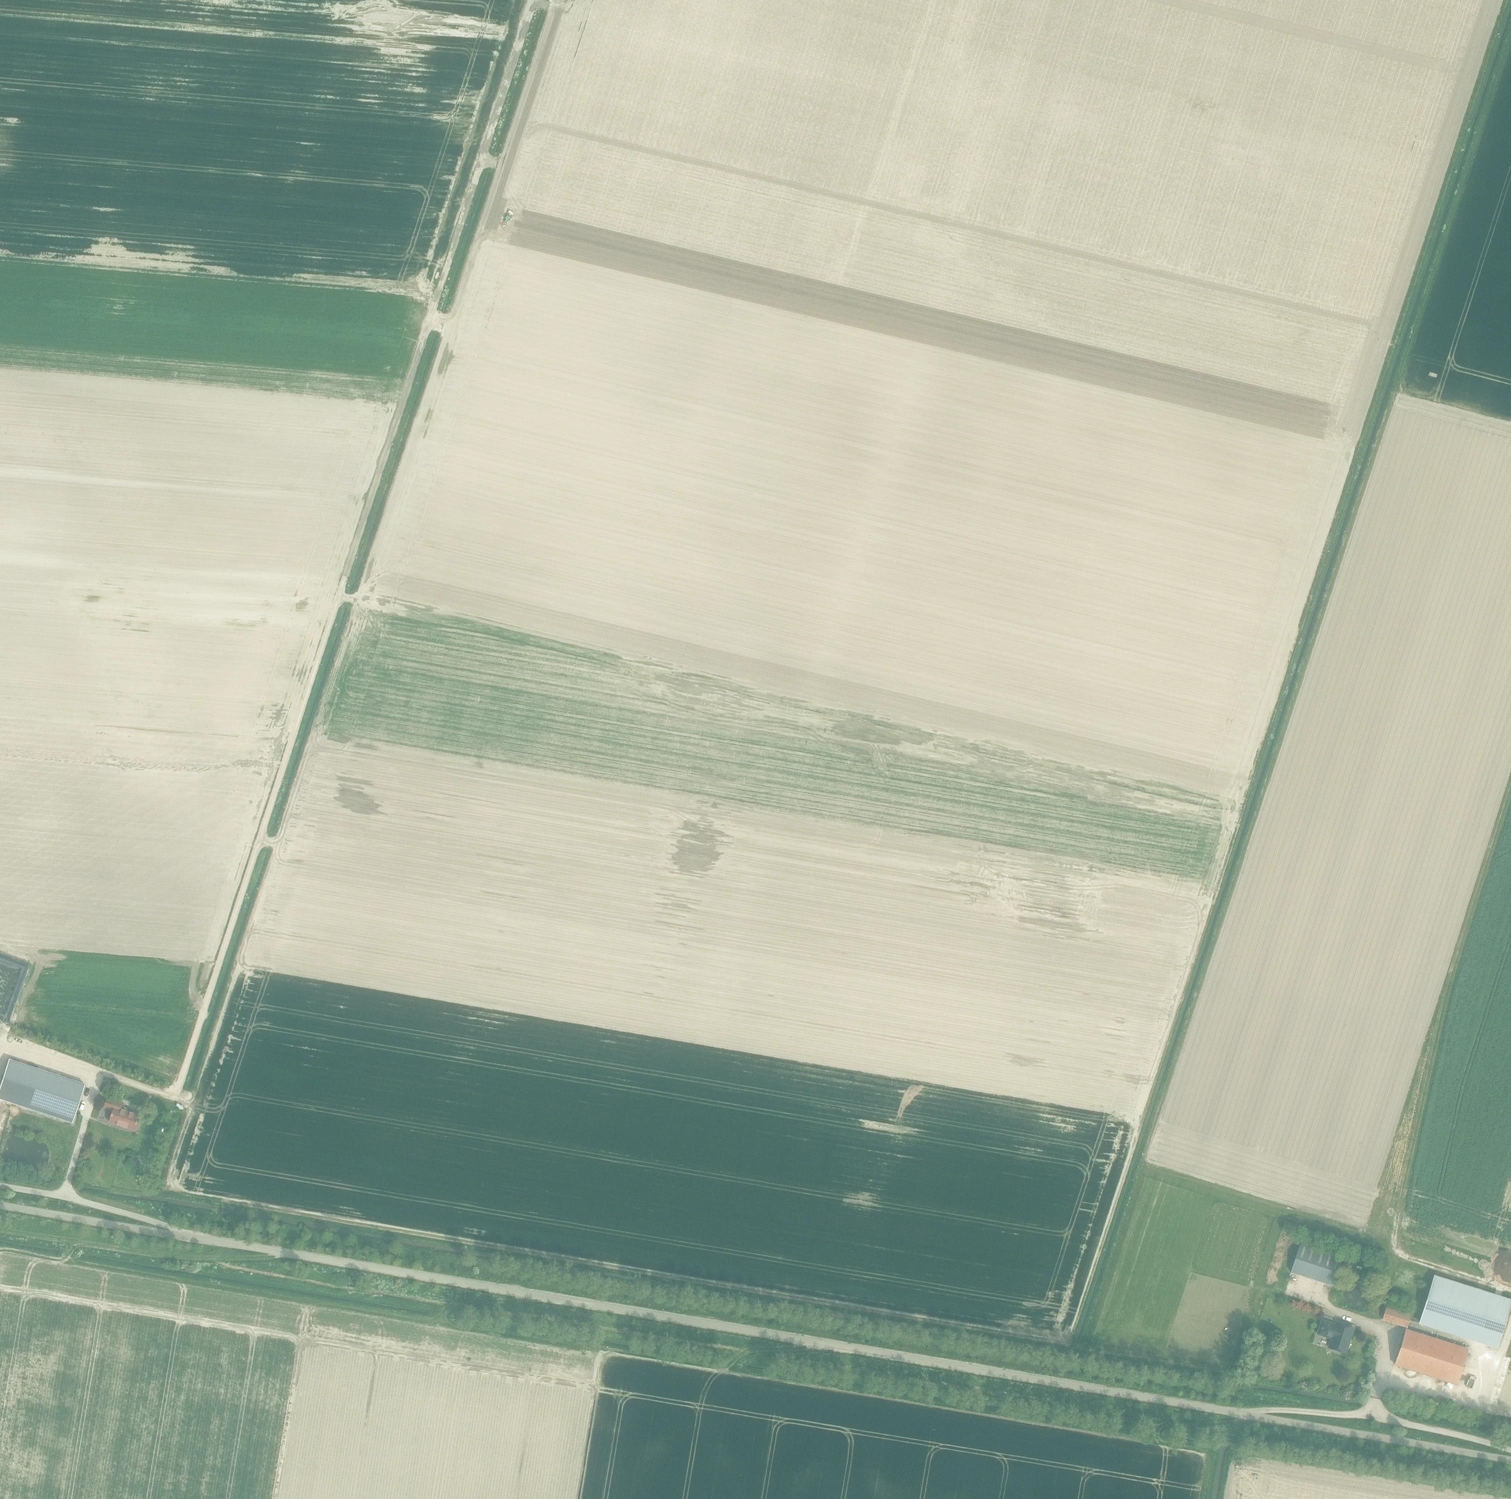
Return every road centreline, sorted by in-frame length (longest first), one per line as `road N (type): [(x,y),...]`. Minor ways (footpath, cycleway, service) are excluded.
road 1 (unclassified): [(1510,1460),(190,1237)]
road 2 (track): [(534,0),(177,1091)]
road 3 (track): [(1510,790),(1462,947),(1395,1254),(1370,1323)]
road 4 (track): [(0,1232),(146,1256),(284,1252)]
road 5 (residential): [(190,1237),(130,1215),(0,1185)]
road 6 (unclassified): [(190,1237),(0,1205)]

